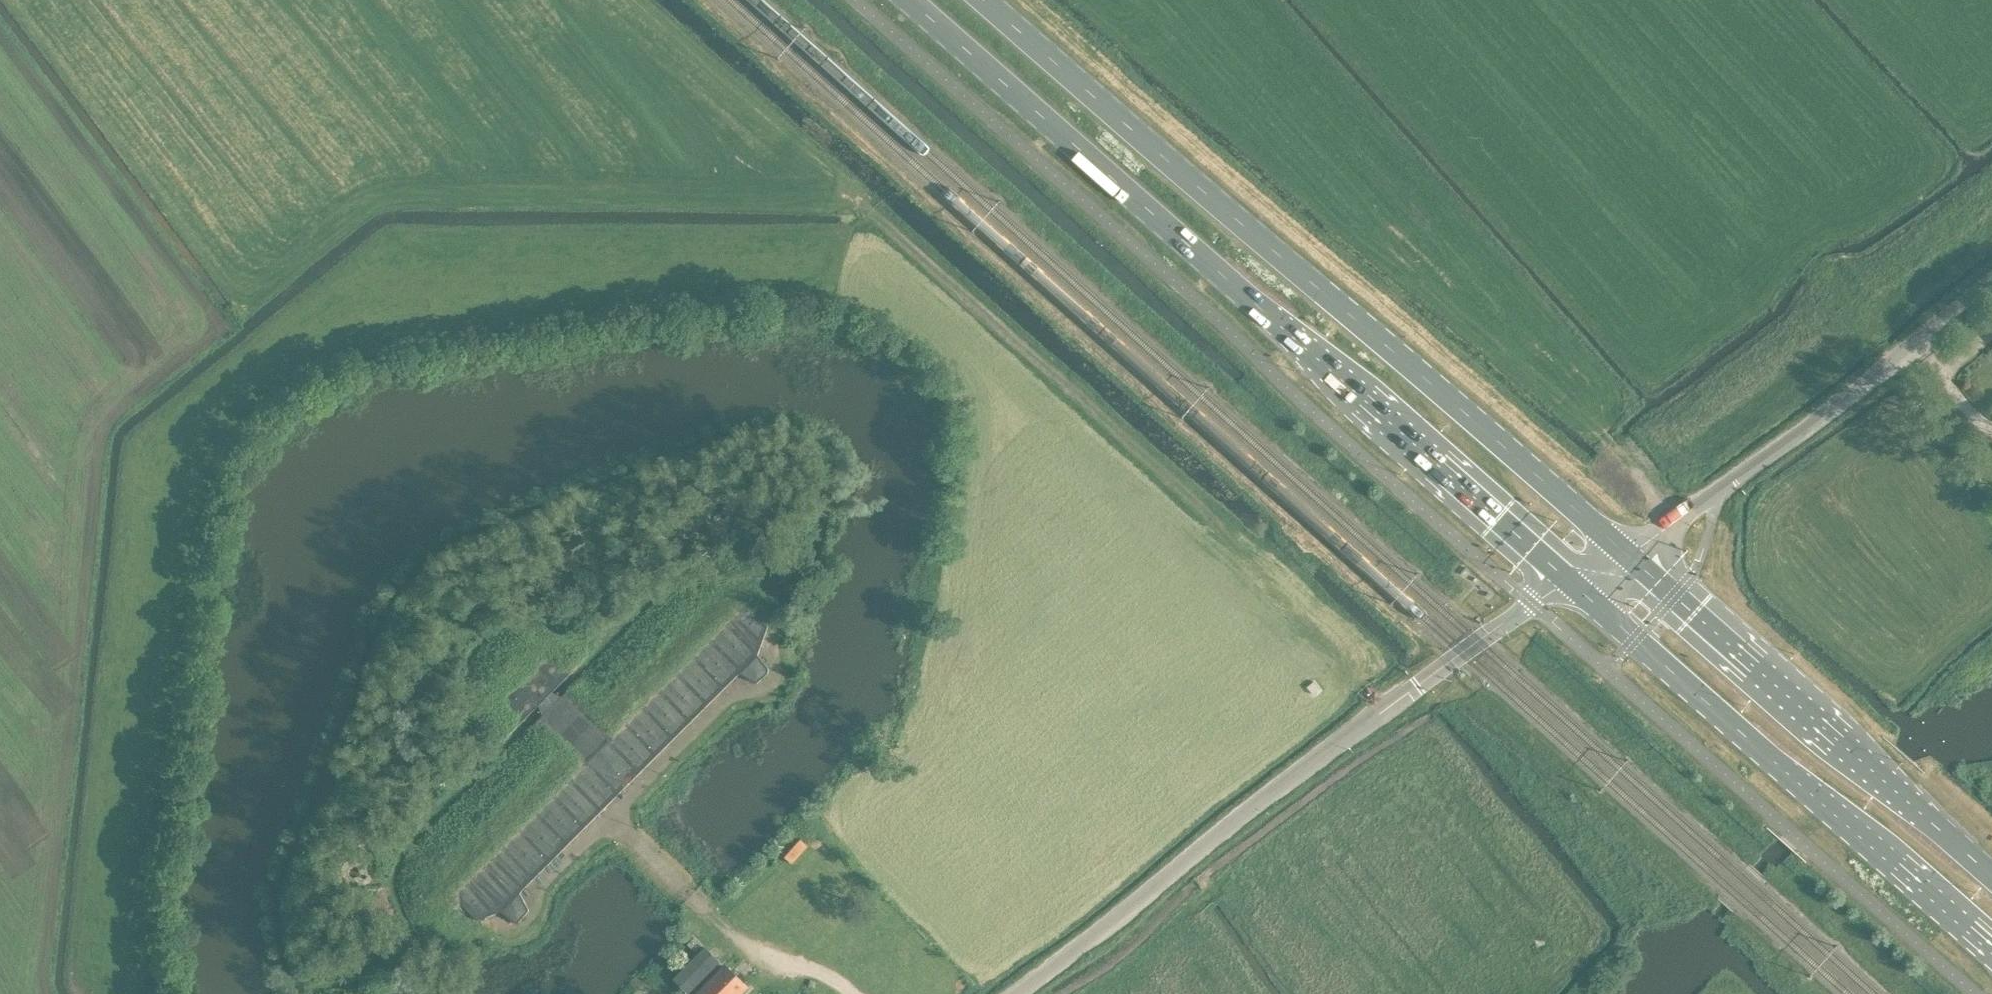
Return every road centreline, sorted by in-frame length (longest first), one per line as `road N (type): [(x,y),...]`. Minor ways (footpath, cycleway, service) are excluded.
road 1 (primary): [(914,0),(1570,581)]
road 2 (primary): [(1621,549),(987,0)]
road 3 (track): [(853,197),(1252,552),(1382,712)]
road 4 (unclassified): [(1019,993),(1252,808),(1570,581)]
road 5 (primary): [(1570,581),(1991,950)]
road 6 (primary): [(1991,876),(1621,549)]
road 7 (unclassified): [(1621,549),(1727,485),(1991,276)]
road 8 (track): [(1776,226),(1895,357)]
road 9 (track): [(1596,419),(1675,518)]

